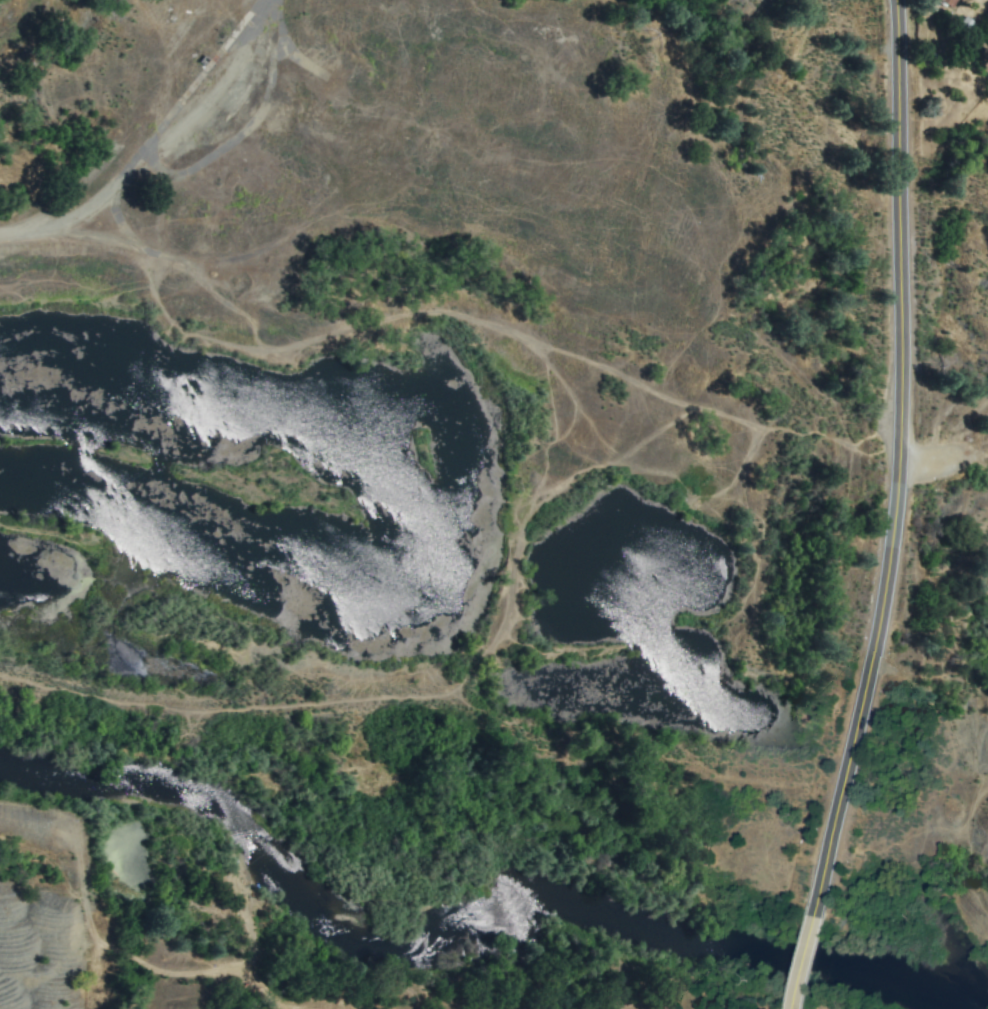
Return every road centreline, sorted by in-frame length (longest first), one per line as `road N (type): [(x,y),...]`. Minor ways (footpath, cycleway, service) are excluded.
road 1 (secondary): [(898,0),(900,485),(876,652),(815,908)]

